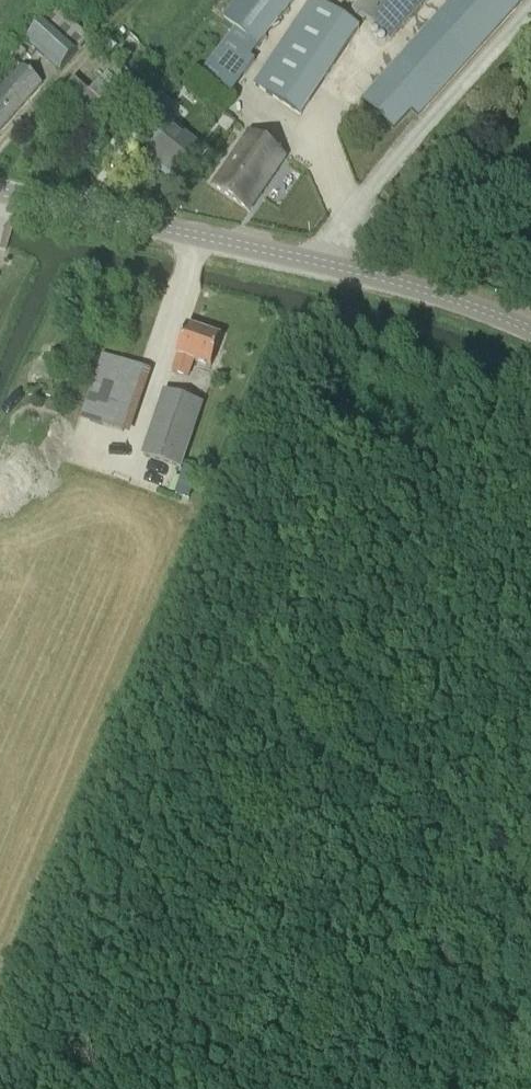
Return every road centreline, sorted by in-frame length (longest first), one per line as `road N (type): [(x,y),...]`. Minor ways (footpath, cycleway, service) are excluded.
road 1 (unclassified): [(0,194),(333,267),(530,342)]
road 2 (track): [(530,1002),(387,1088)]

